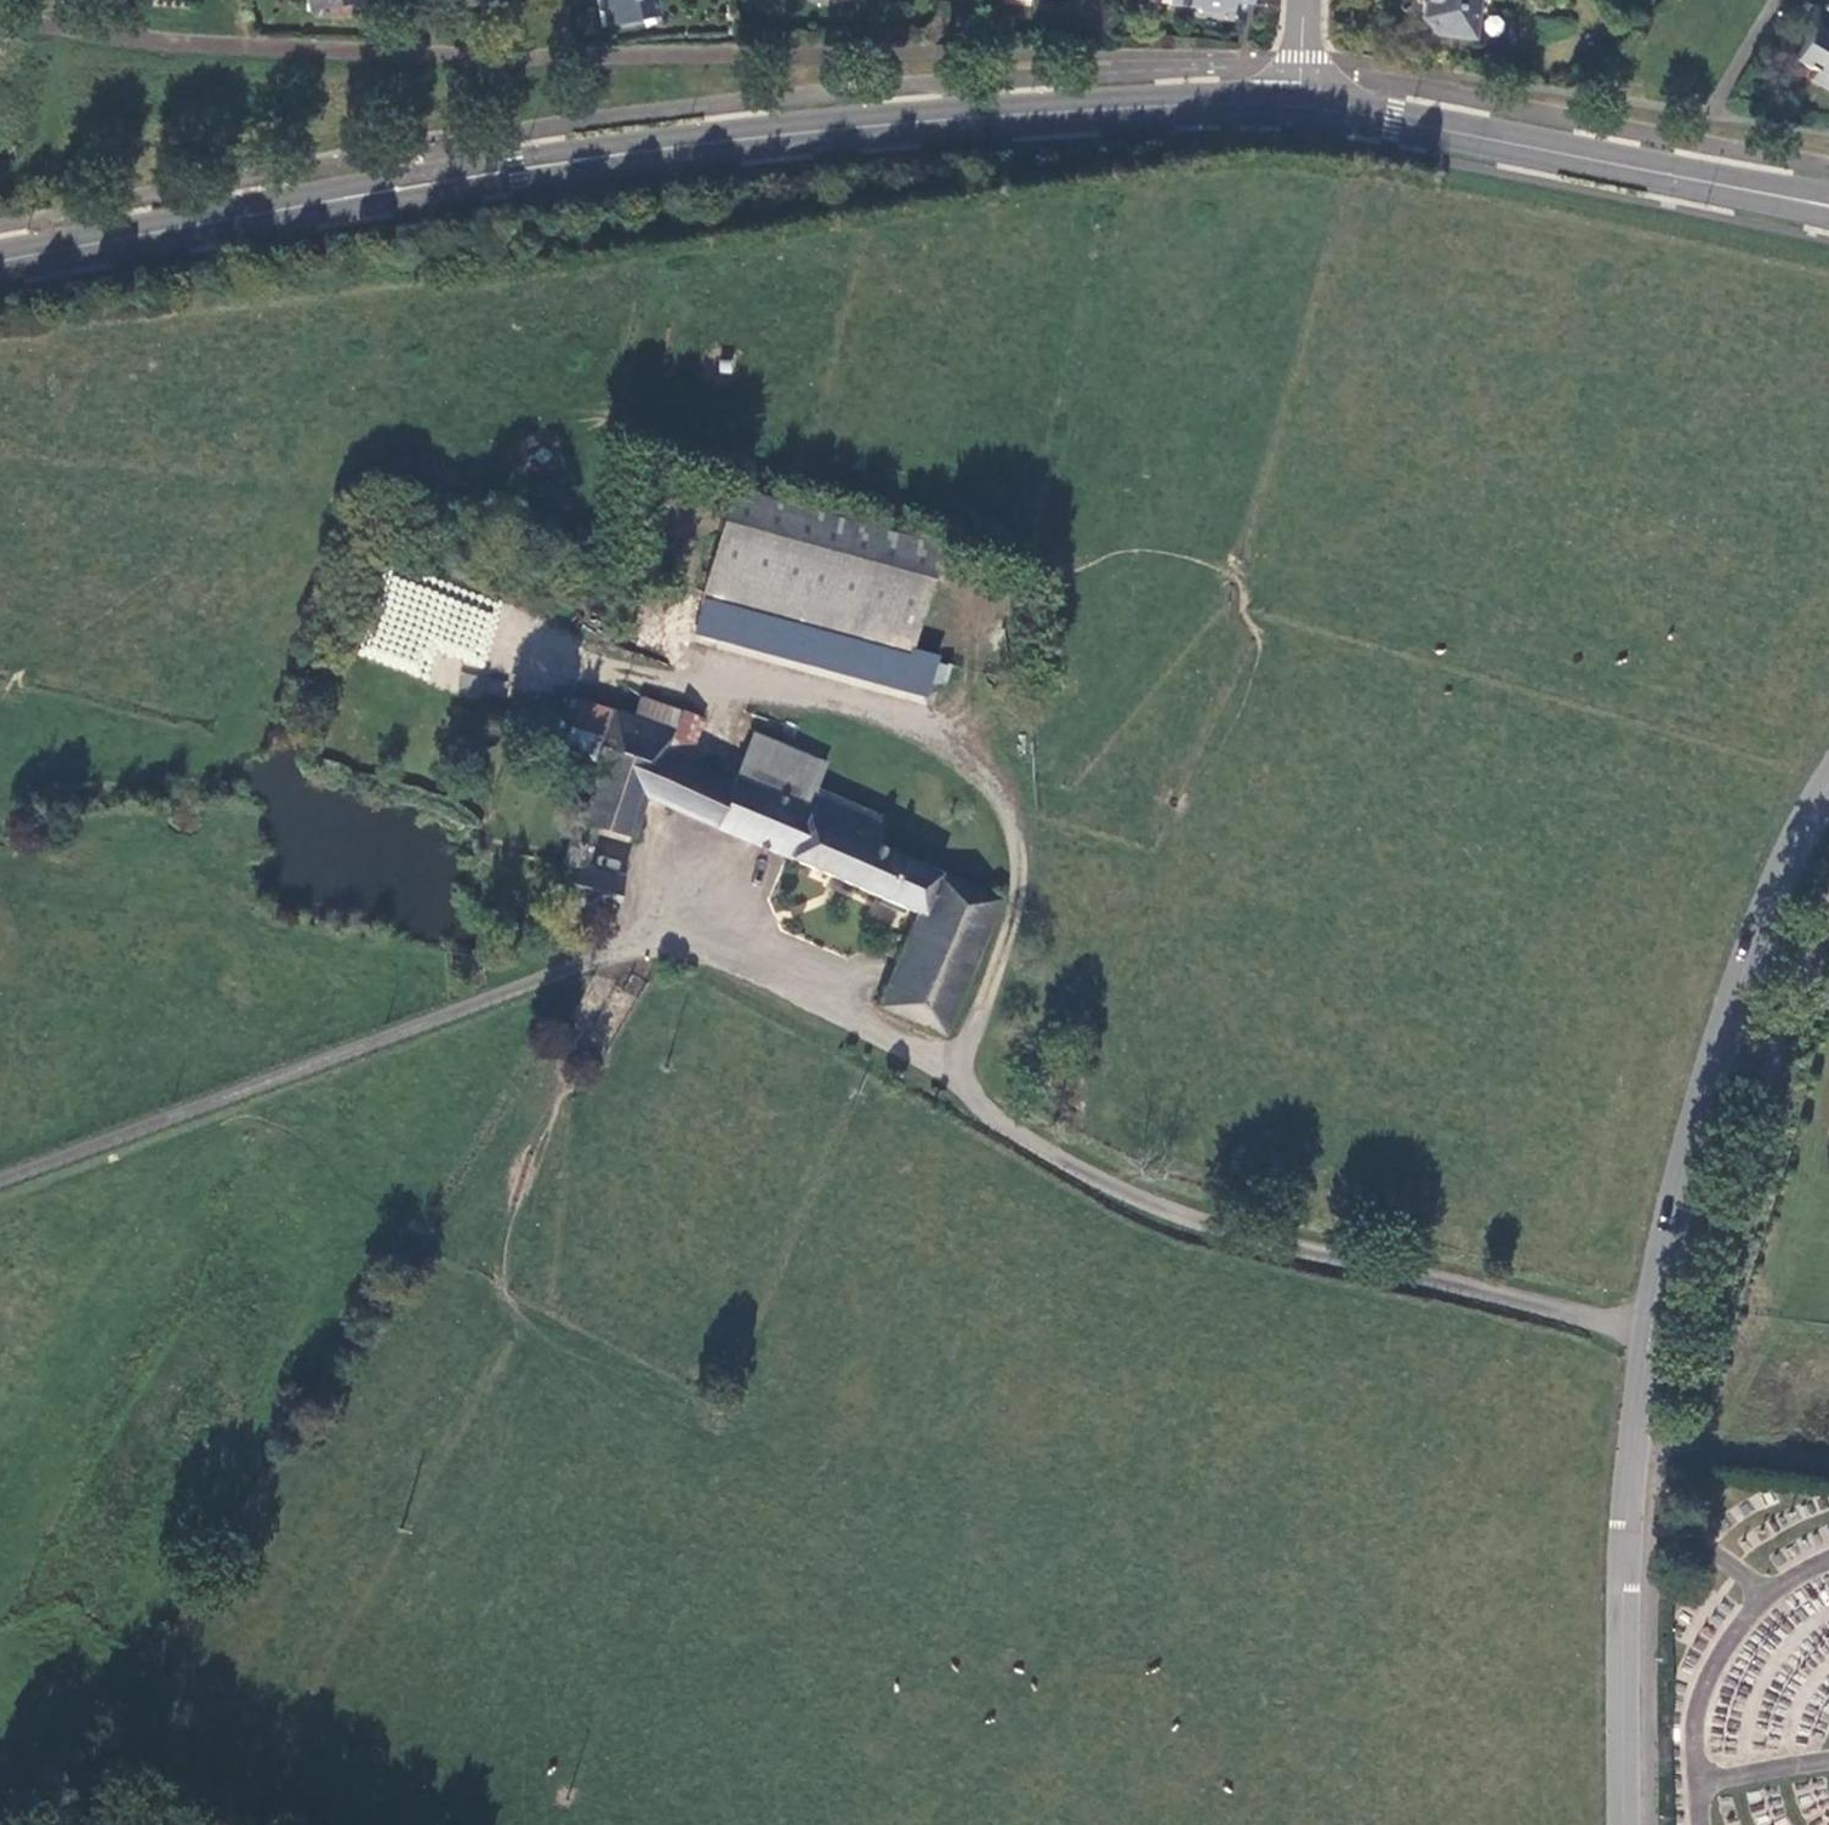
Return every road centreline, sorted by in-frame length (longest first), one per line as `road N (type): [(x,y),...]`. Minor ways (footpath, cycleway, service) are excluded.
road 1 (unclassified): [(0,1184),(524,986),(681,945),(860,1020),(952,1071),(990,1116),(1135,1200),(1389,1274),(1655,1332)]
road 2 (tertiary): [(1295,106),(1040,110),(767,136),(515,170),(0,260)]
road 3 (tertiary): [(1655,1332),(1715,1066),(1783,887),(1828,799)]
road 4 (tertiary): [(1805,203),(1295,106)]
road 5 (tertiary): [(1623,1824),(1626,1522),(1655,1332)]

